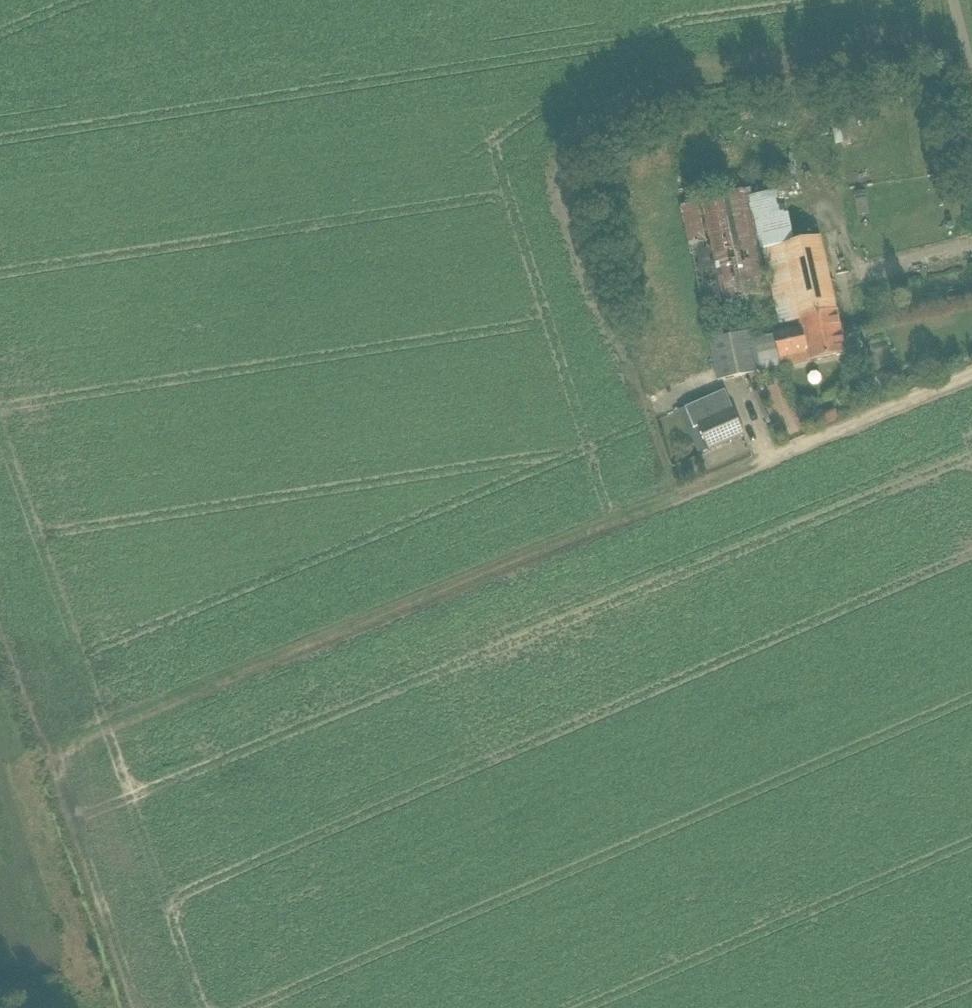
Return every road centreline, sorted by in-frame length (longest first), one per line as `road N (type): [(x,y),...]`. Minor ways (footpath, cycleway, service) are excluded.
road 1 (track): [(44,758),(971,373)]

